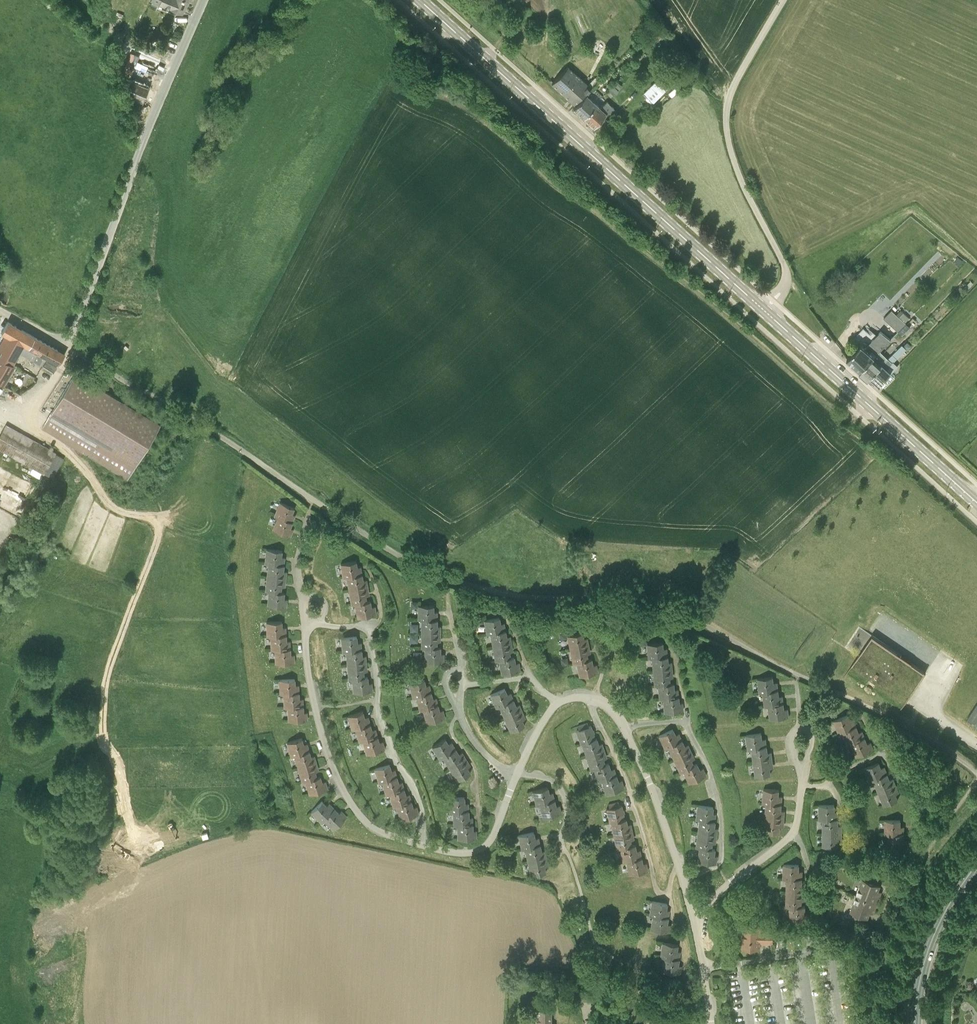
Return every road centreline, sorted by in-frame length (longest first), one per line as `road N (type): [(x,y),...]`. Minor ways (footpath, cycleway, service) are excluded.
road 1 (primary): [(976,502),(420,0)]
road 2 (unclassified): [(203,0),(66,346),(0,310)]
road 3 (track): [(56,447),(88,477),(100,502),(156,531),(105,670),(100,743)]
road 4 (secondary): [(915,1023),(932,939),(976,864)]

